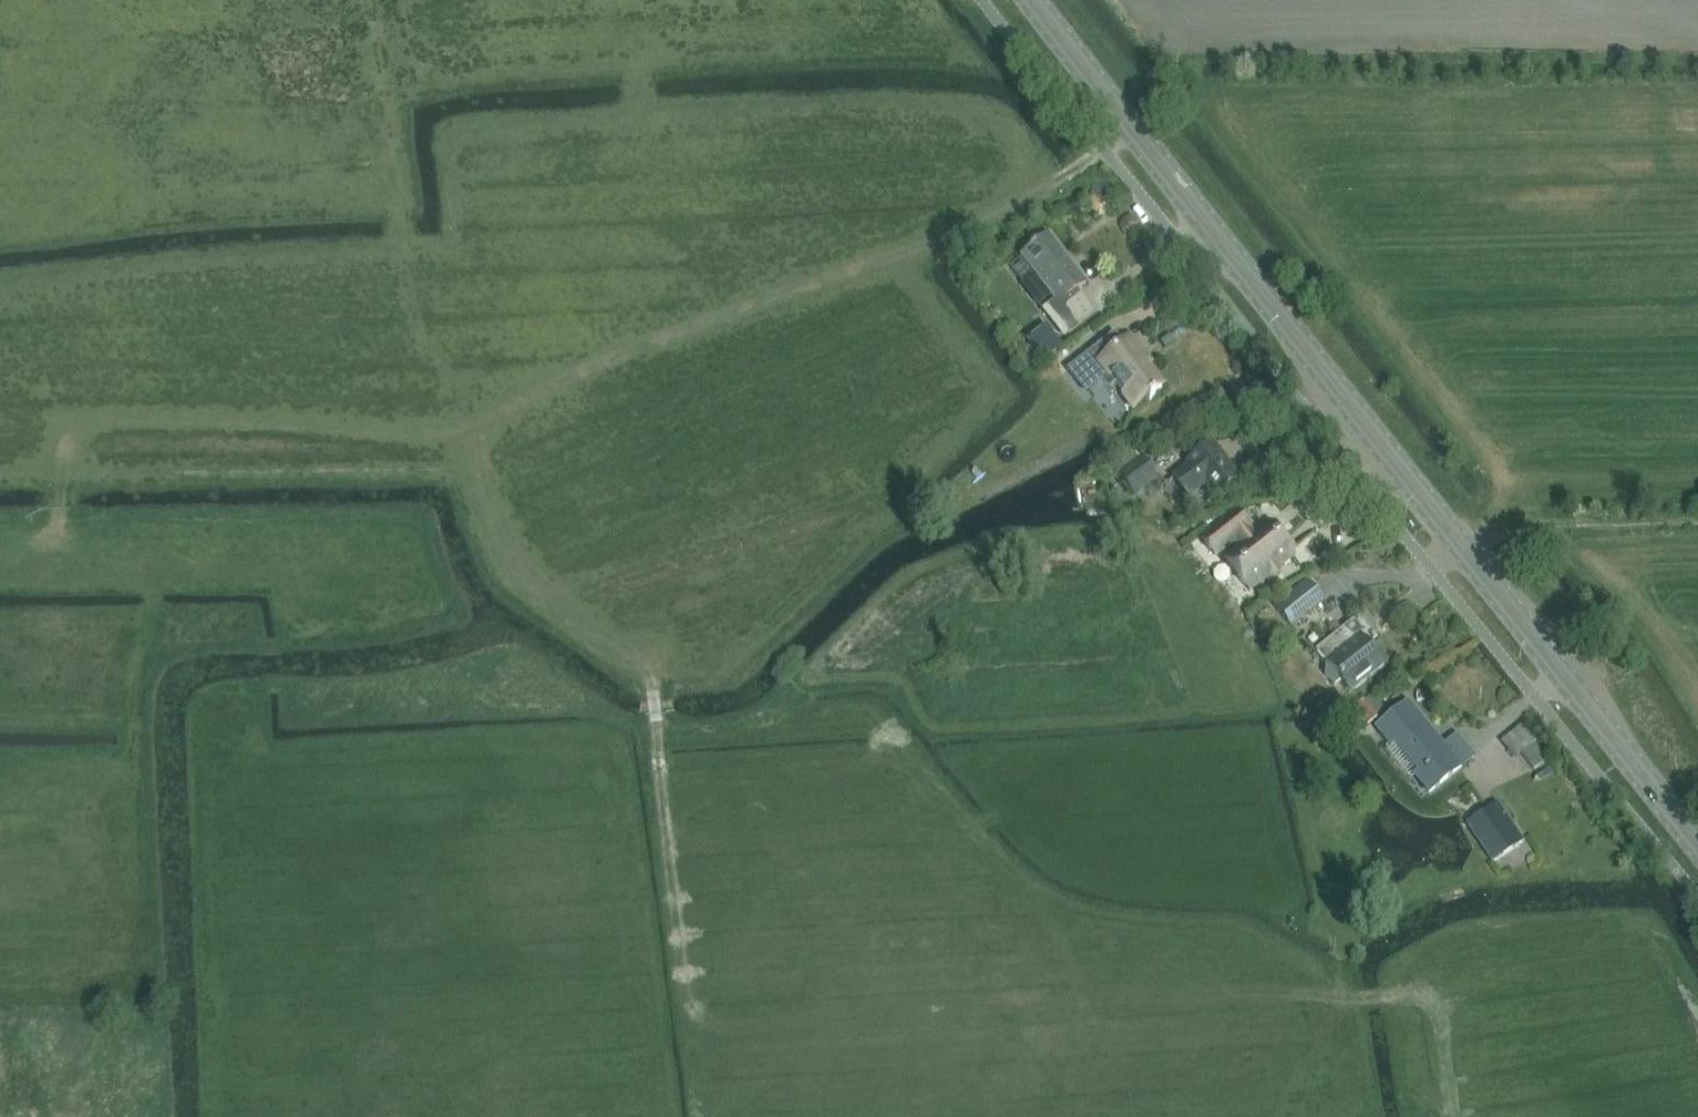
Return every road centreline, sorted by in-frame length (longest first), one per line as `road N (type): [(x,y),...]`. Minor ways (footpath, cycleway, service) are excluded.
road 1 (primary): [(1462,547),(1034,0)]
road 2 (primary): [(1697,836),(1462,547)]

